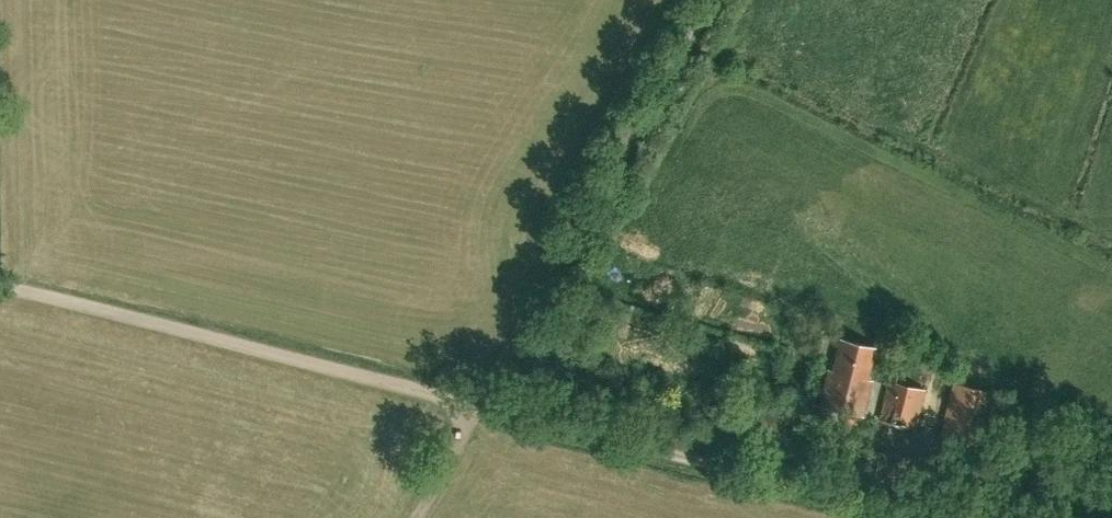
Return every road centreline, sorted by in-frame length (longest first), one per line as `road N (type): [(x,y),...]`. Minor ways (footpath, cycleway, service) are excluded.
road 1 (track): [(470,401),(959,517)]
road 2 (track): [(0,284),(470,401)]
road 3 (track): [(470,401),(702,0)]
road 4 (track): [(403,517),(470,401)]

